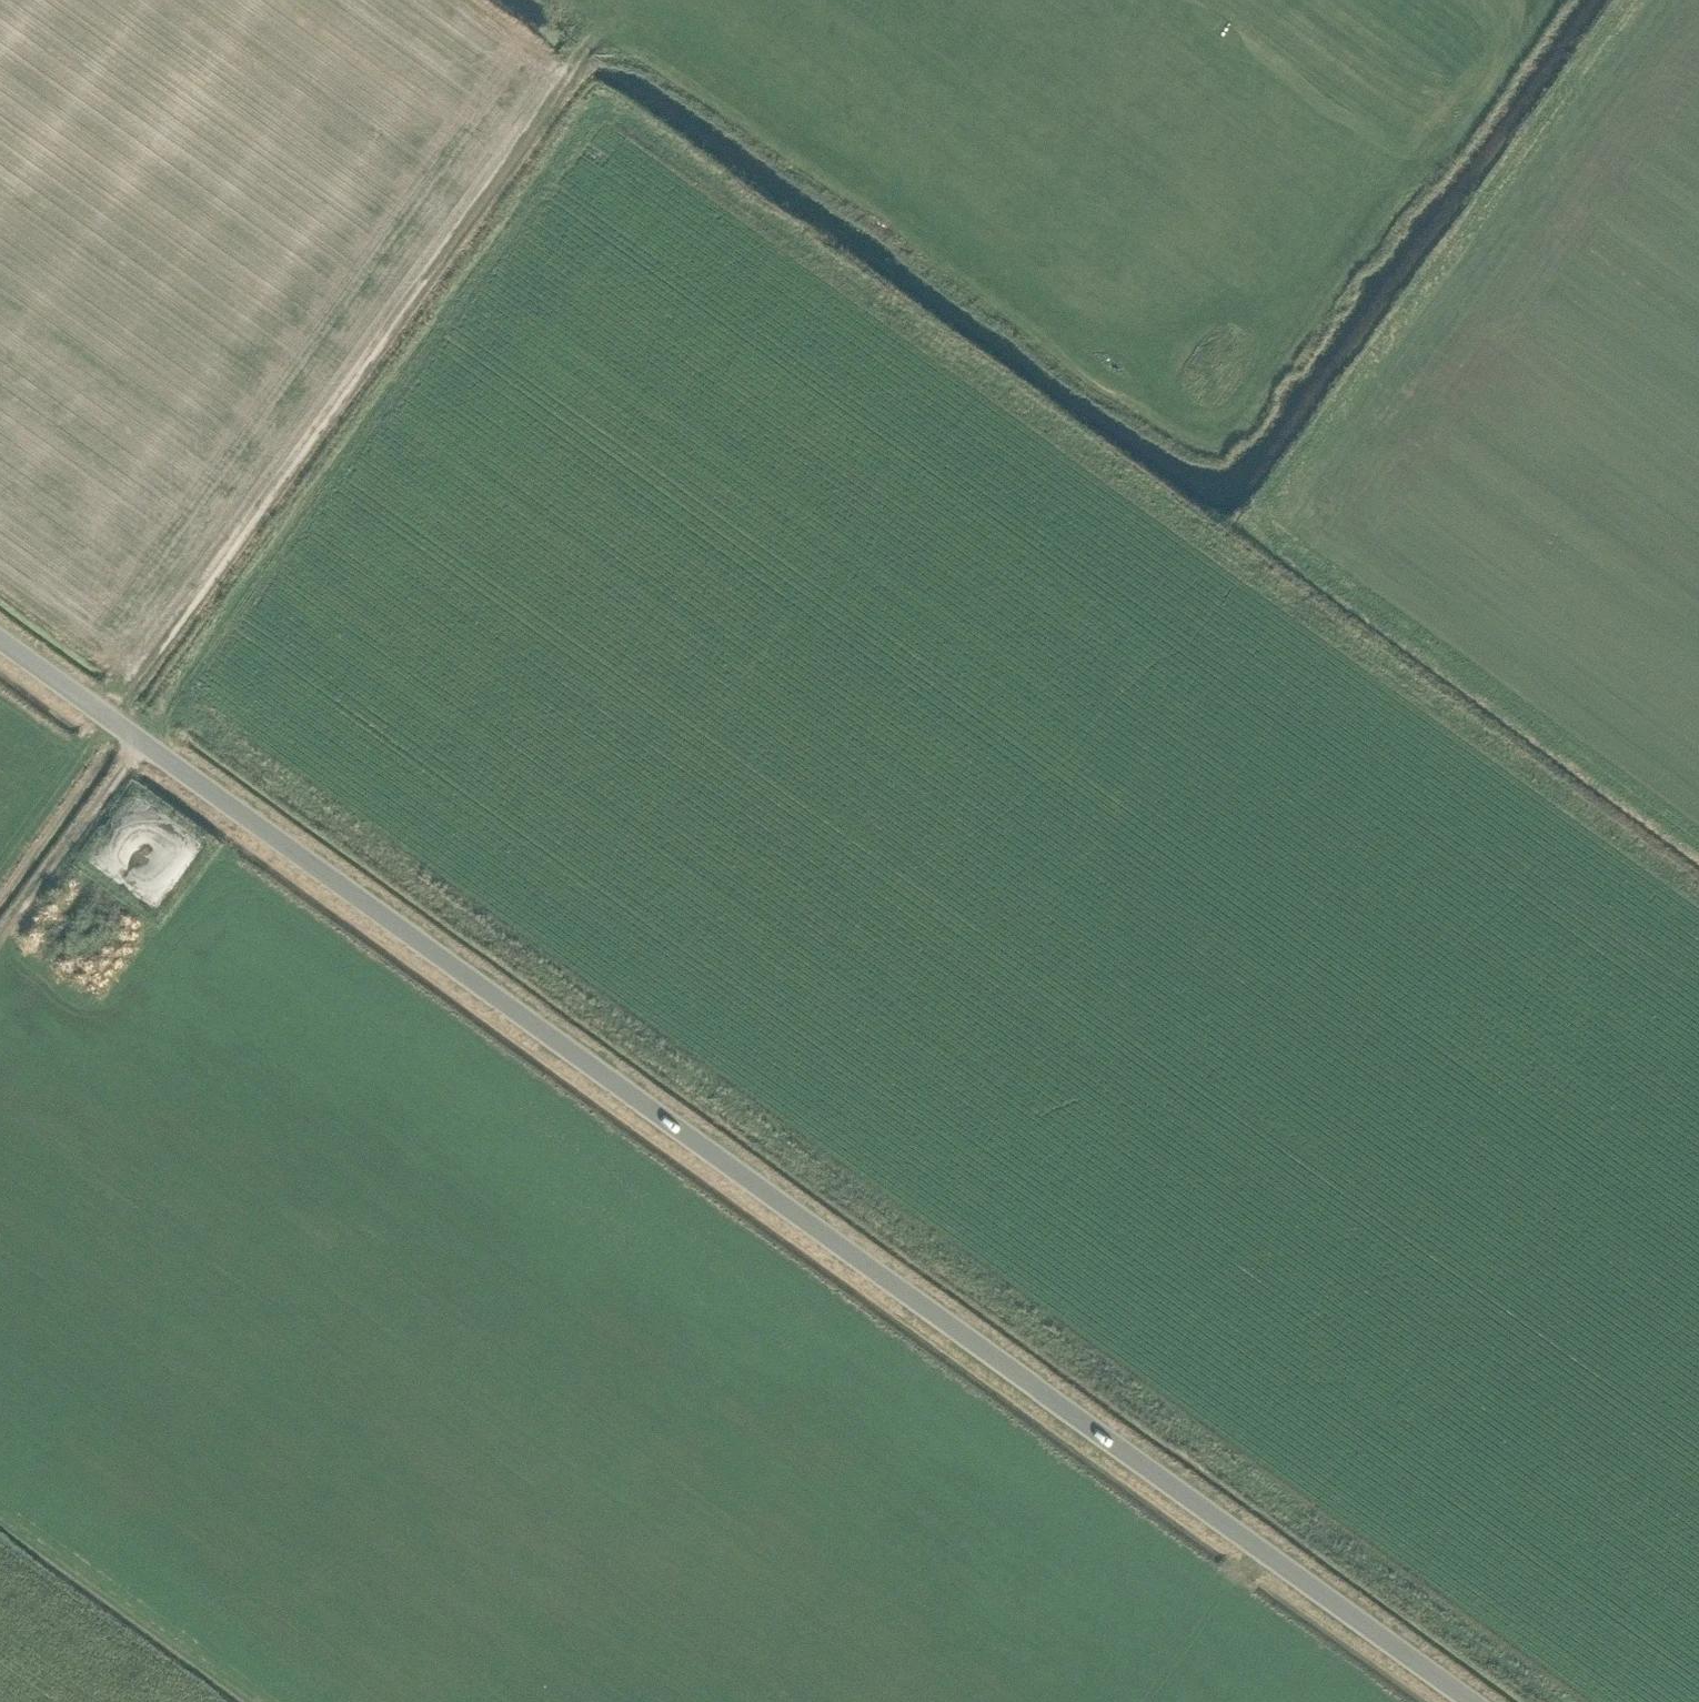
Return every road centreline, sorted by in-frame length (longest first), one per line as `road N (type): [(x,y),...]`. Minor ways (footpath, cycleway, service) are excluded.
road 1 (unclassified): [(1476,1701),(0,639)]

